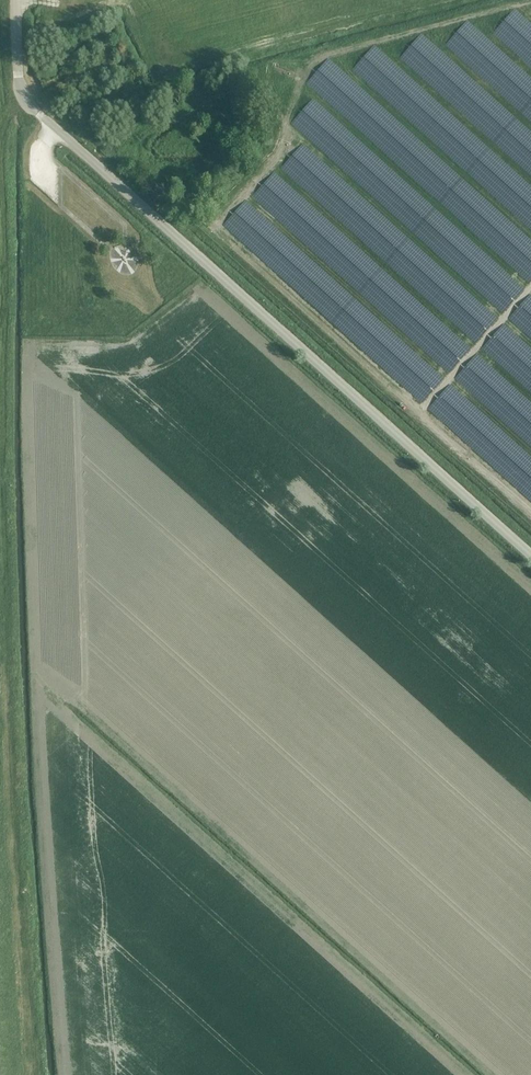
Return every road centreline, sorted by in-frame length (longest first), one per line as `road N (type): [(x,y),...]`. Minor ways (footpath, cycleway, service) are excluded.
road 1 (tertiary): [(530,553),(30,107),(16,76),(14,0)]

